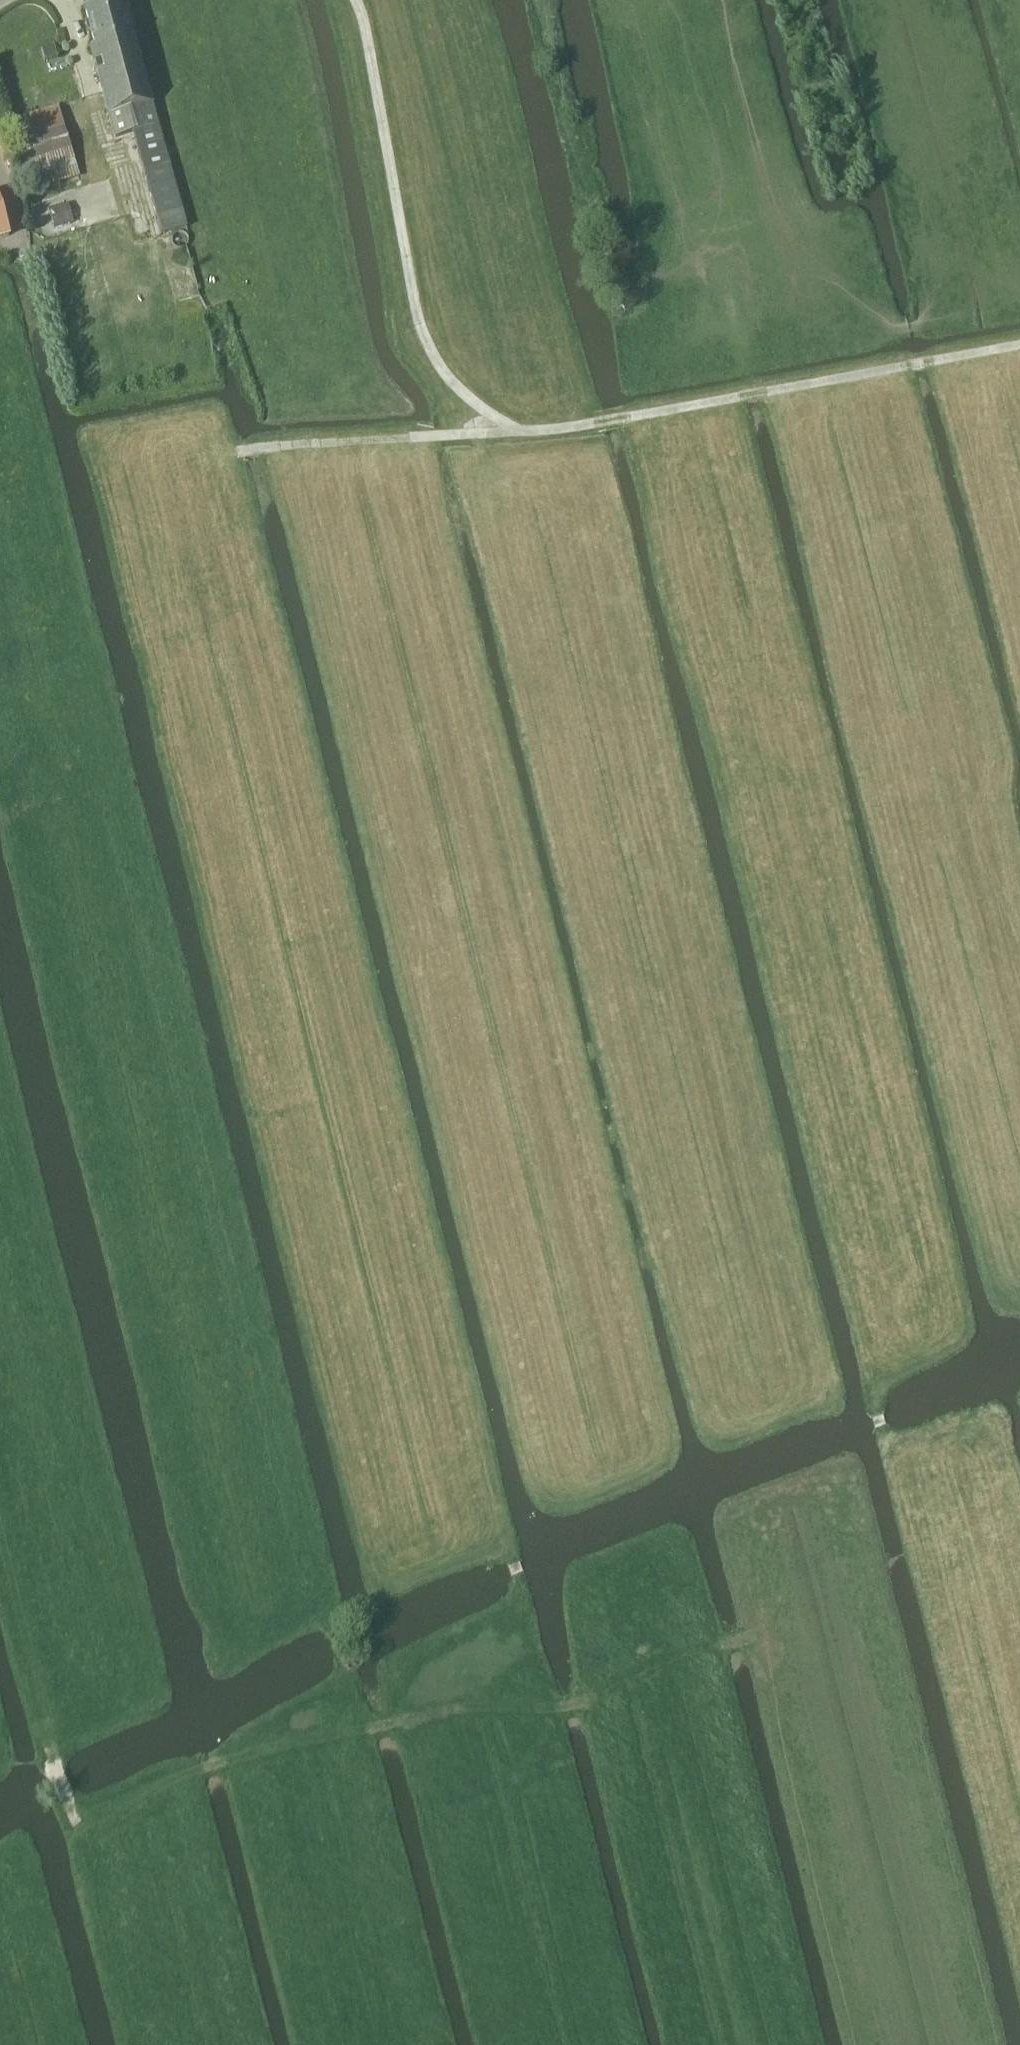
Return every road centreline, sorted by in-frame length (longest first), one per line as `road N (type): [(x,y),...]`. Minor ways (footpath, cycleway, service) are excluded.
road 1 (track): [(1019,346),(569,428),(237,454)]
road 2 (track): [(355,0),(420,327),(433,358),(488,416),(492,434)]
road 3 (track): [(187,381),(54,0)]

